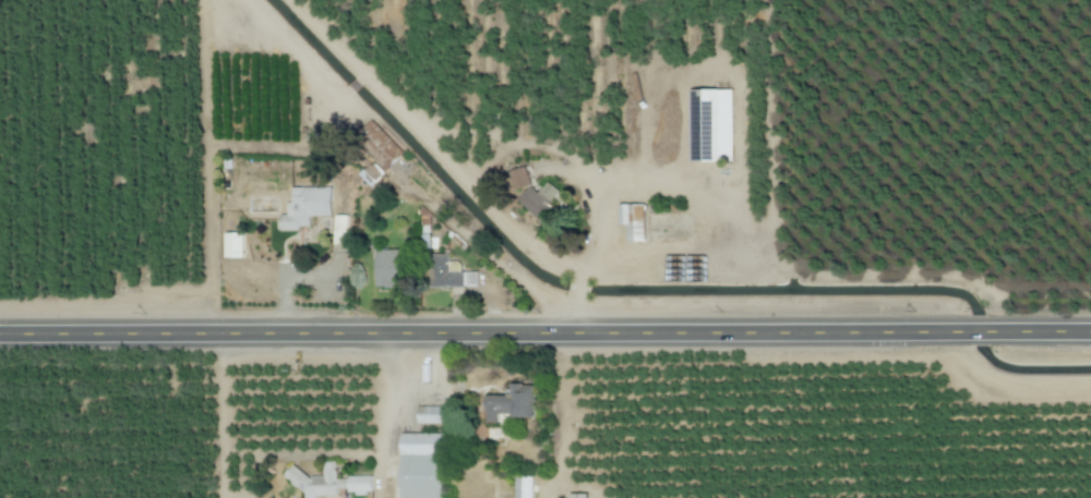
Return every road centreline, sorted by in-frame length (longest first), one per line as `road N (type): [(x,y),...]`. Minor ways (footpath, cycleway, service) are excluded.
road 1 (primary): [(0,334),(967,332)]
road 2 (track): [(220,333),(225,497)]

